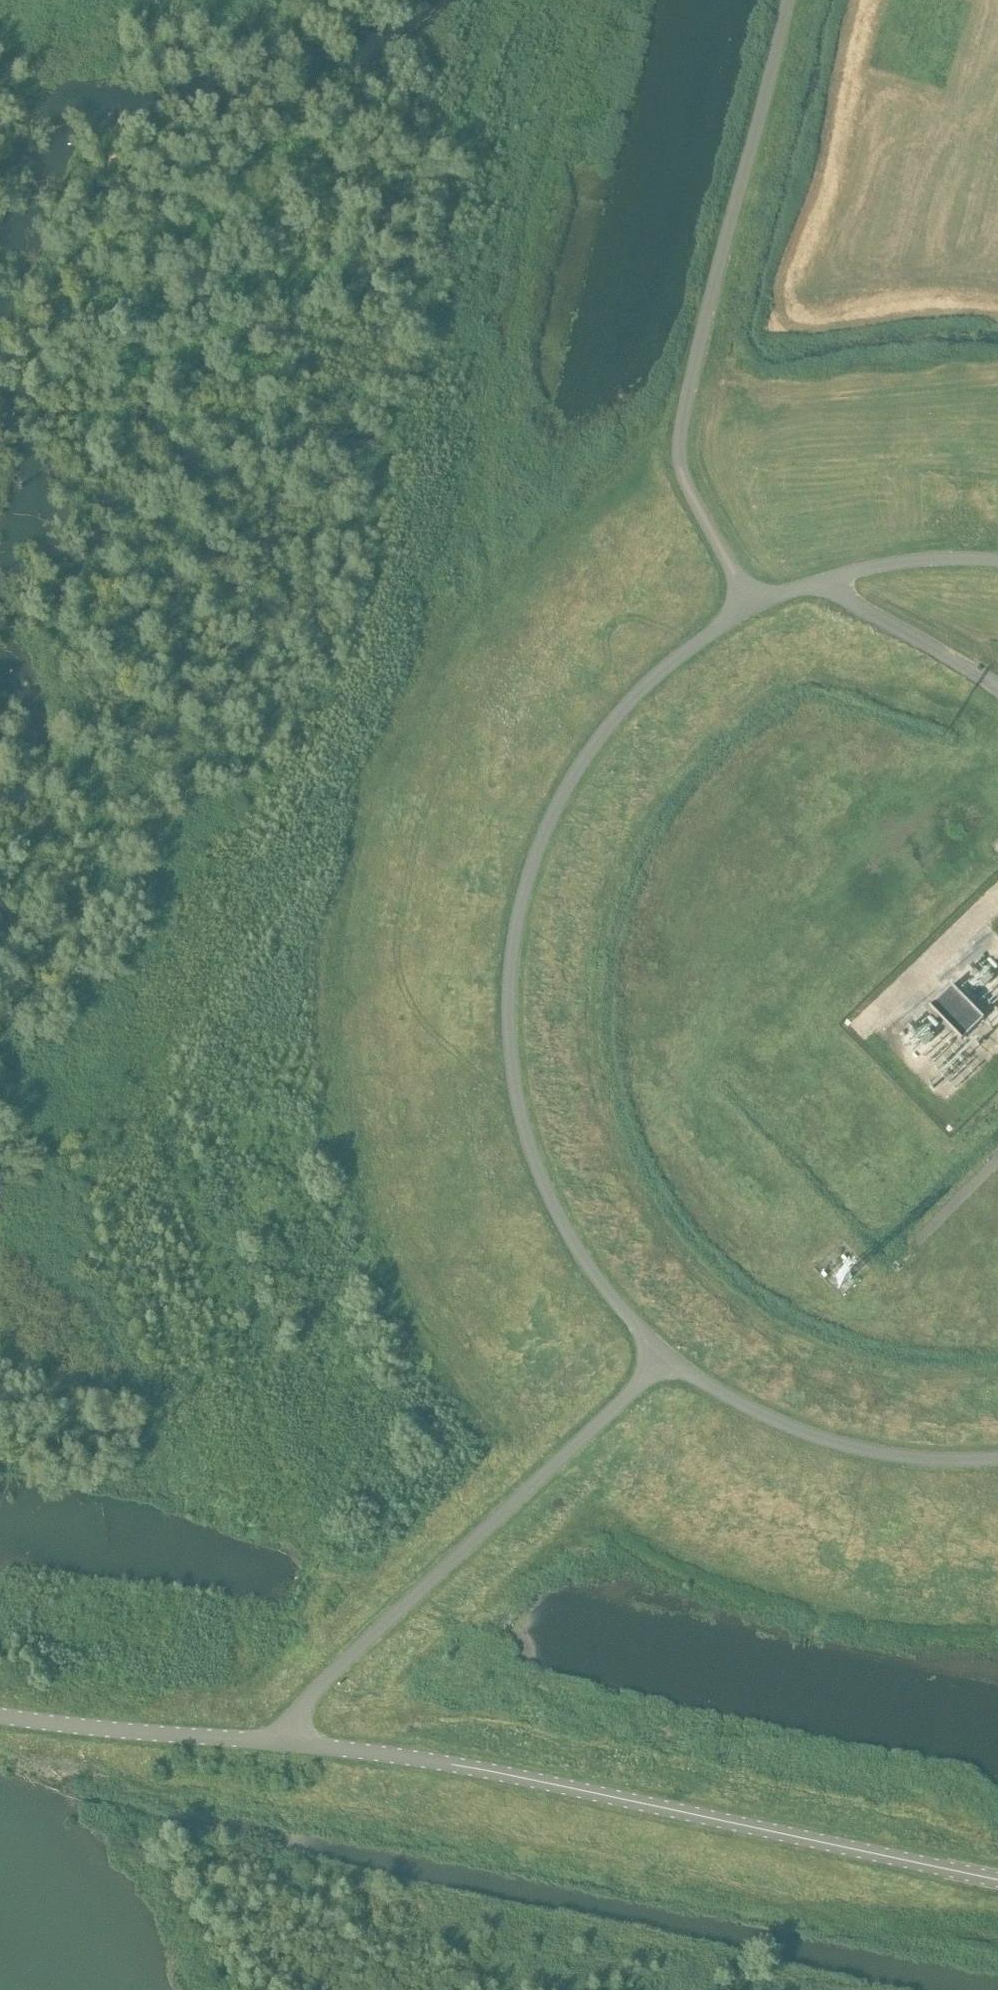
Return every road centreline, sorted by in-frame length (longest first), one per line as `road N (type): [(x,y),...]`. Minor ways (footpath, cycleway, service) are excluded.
road 1 (unclassified): [(748,600),(625,700),(565,776),(541,815),(513,915),(509,991),(526,1131),(574,1243),(665,1363)]
road 2 (unclassified): [(280,1742),(547,1774),(997,1868)]
road 3 (unclassified): [(748,600),(690,491),(680,437),(786,0)]
road 4 (unclassified): [(280,1742),(309,1694),(665,1363)]
road 5 (unclassified): [(665,1363),(811,1436),(889,1454),(997,1457)]
road 6 (unclassified): [(0,1714),(280,1742)]
road 7 (unclassified): [(997,553),(922,545),(827,560),(748,600)]

